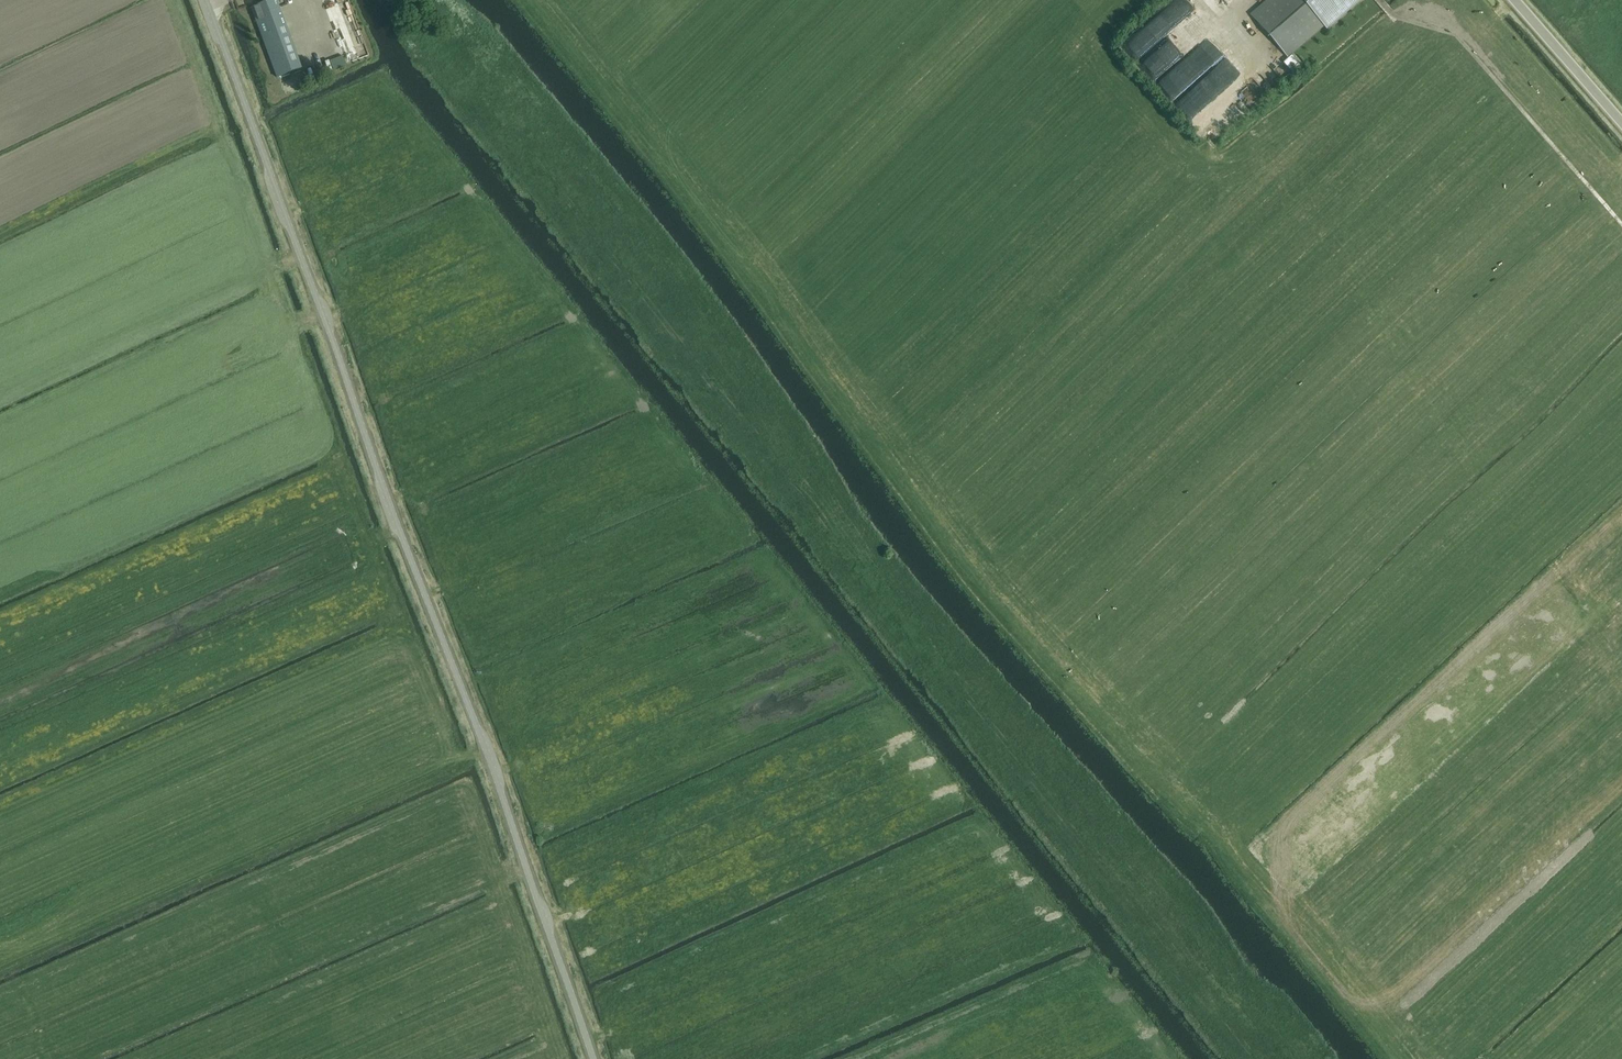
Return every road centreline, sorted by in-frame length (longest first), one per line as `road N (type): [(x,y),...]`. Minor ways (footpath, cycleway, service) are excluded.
road 1 (unclassified): [(596,1058),(206,0)]
road 2 (tertiary): [(1621,123),(1514,0)]

